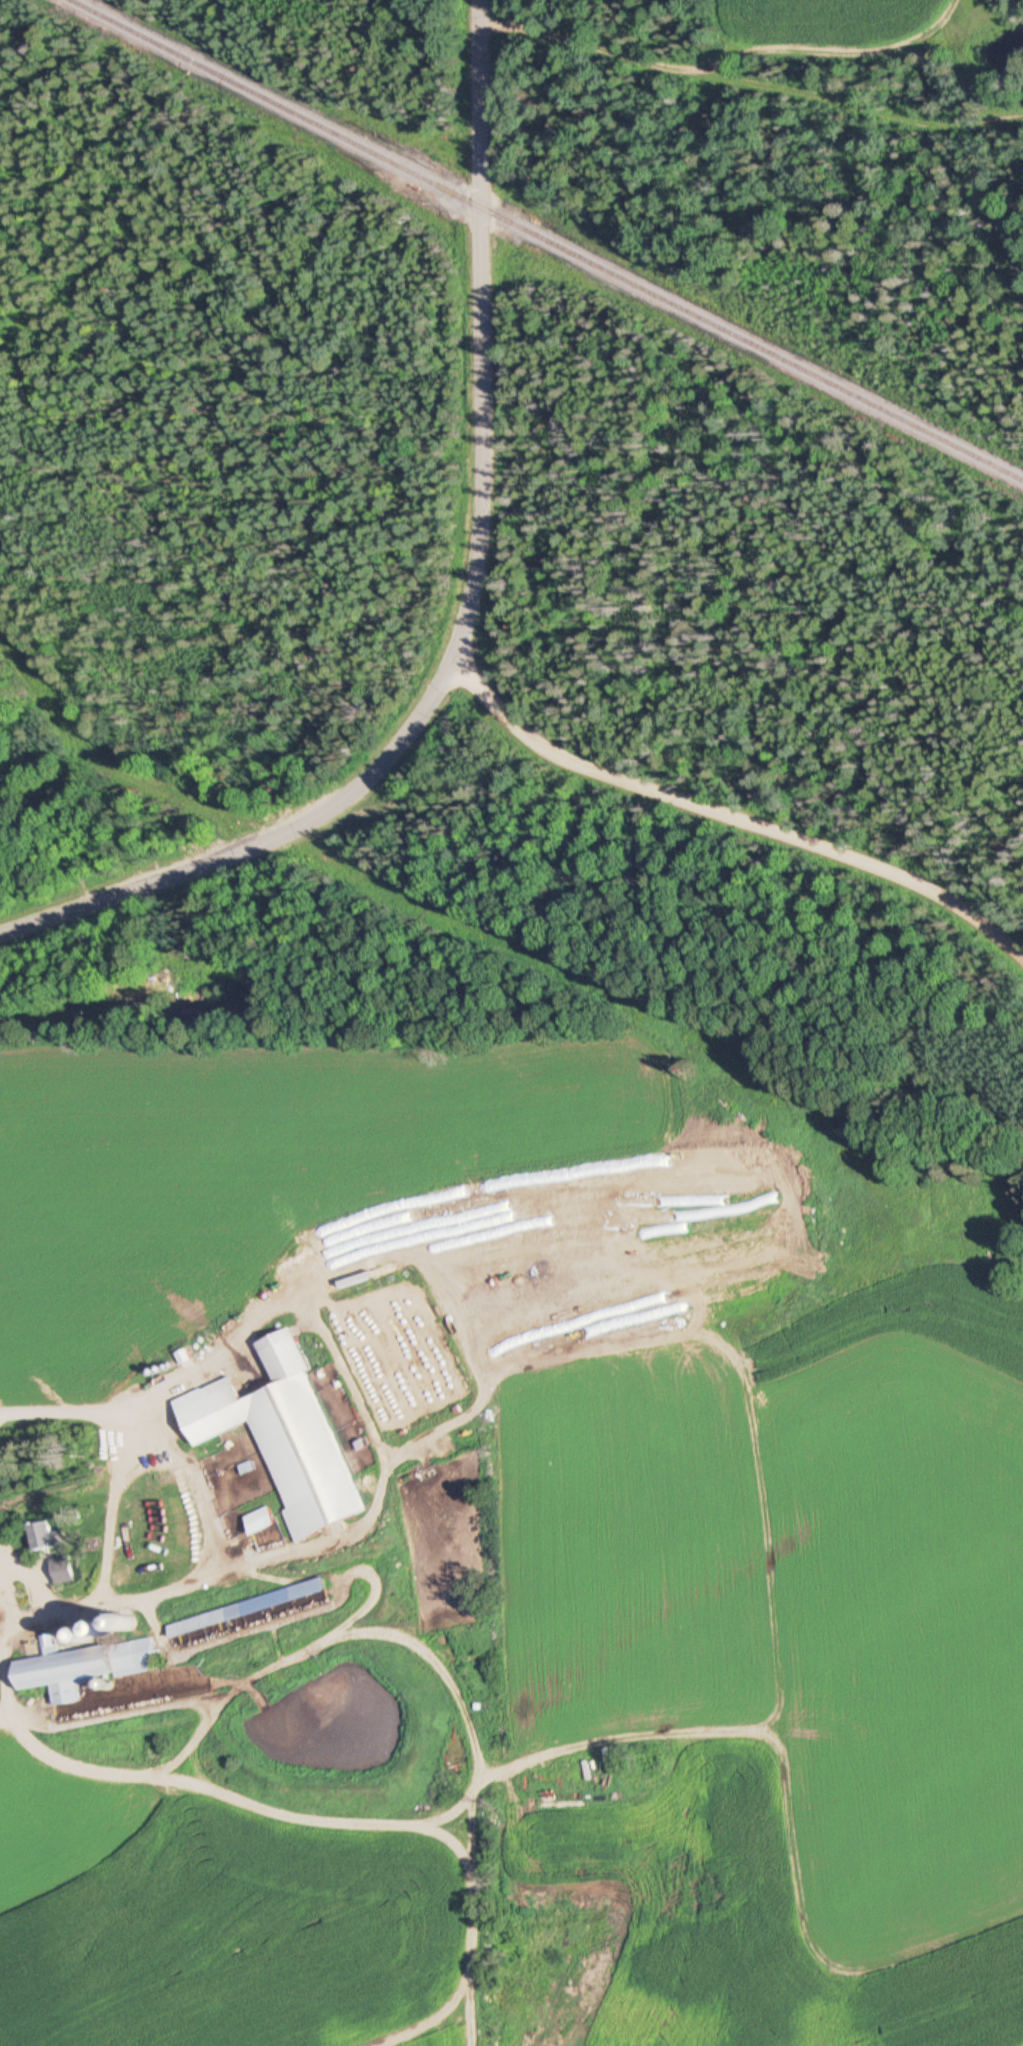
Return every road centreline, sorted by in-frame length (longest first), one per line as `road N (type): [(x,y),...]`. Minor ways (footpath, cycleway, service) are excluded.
road 1 (residential): [(0,934),(257,853),(336,814),(415,737),(461,654),(480,580),(487,392)]
road 2 (residential): [(1022,944),(946,891),(872,859),(533,740),(461,654)]
road 3 (residential): [(487,392),(478,320),(479,0)]

